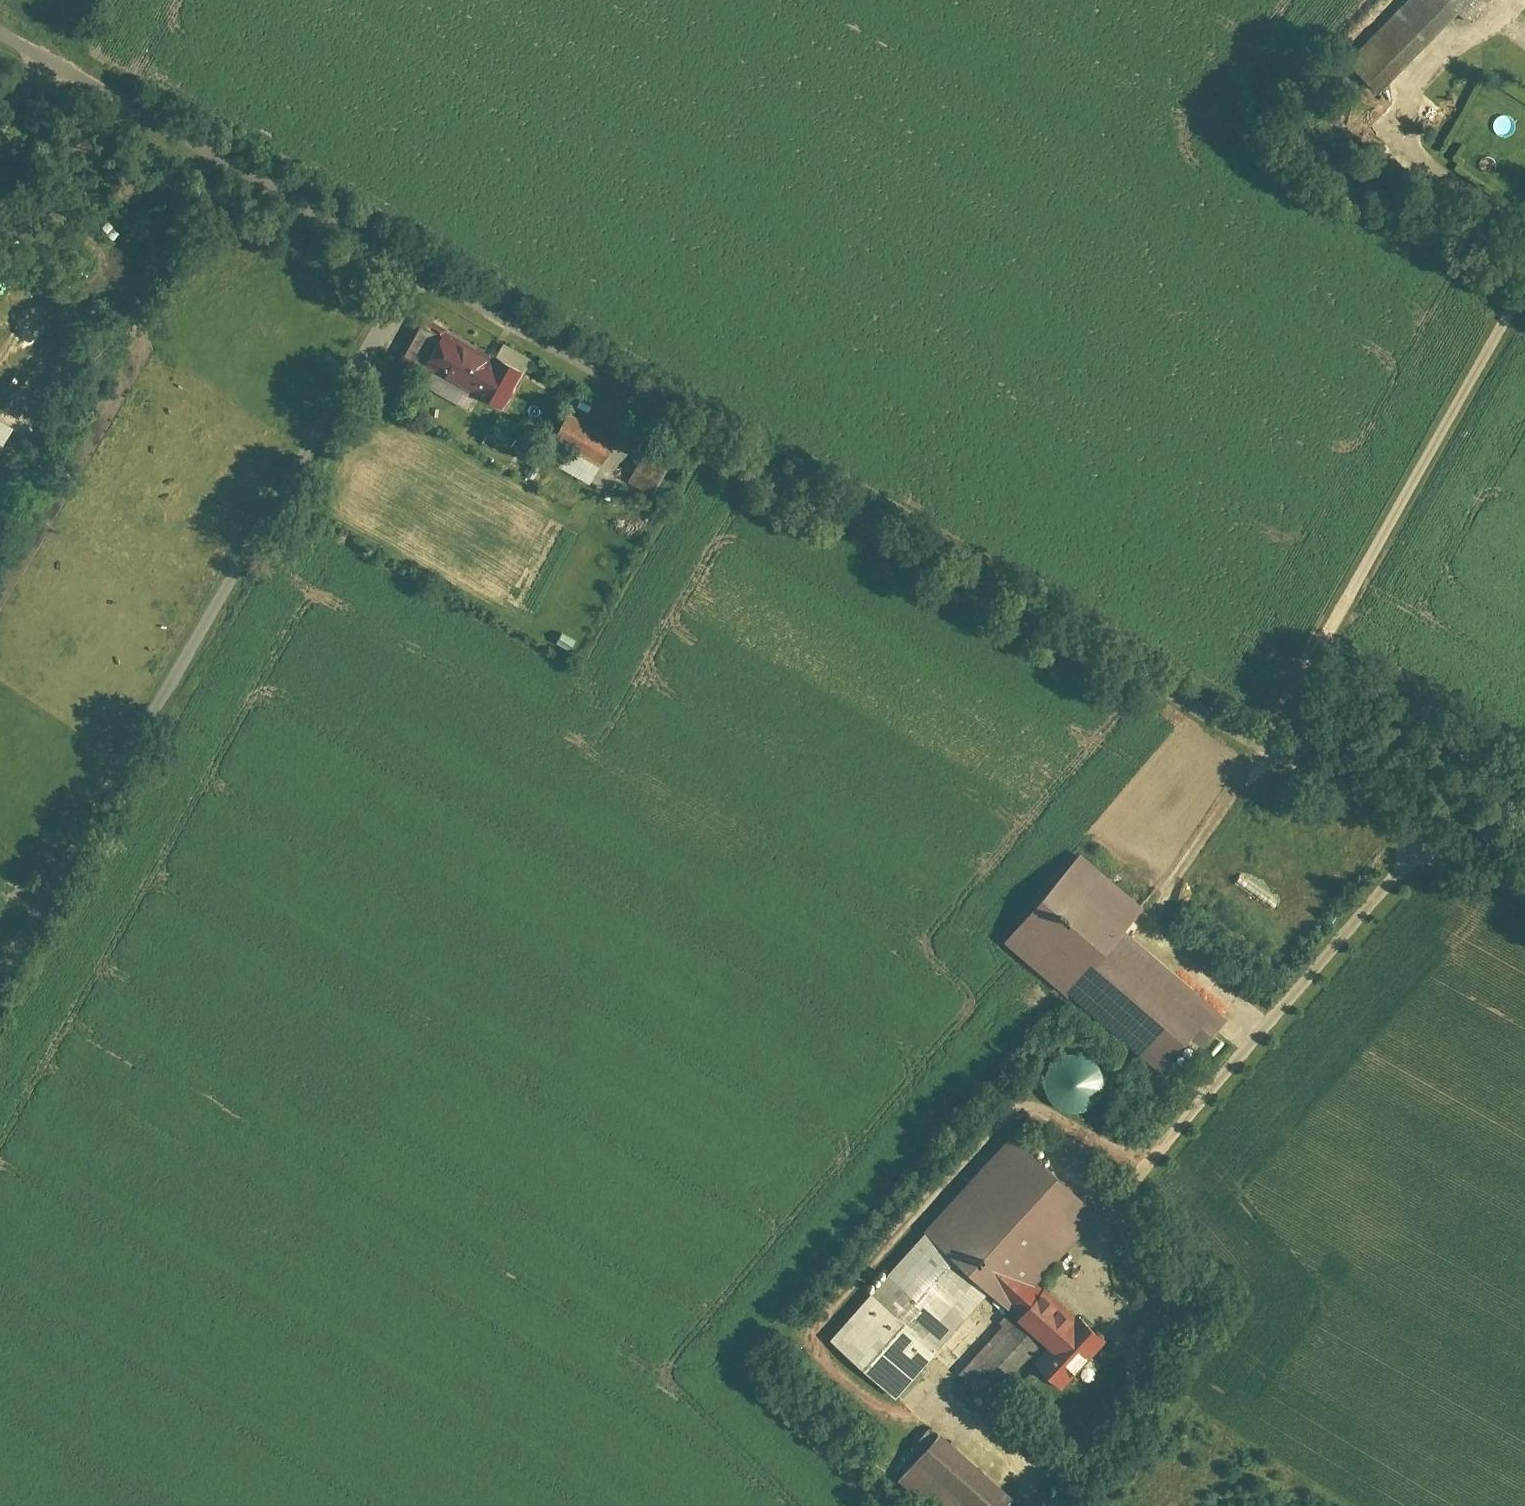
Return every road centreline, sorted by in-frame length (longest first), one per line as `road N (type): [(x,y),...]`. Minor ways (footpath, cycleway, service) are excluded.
road 1 (unclassified): [(1524,883),(418,259)]
road 2 (unclassified): [(418,259),(0,971)]
road 3 (track): [(1151,1162),(1023,1109),(995,1116),(815,1327),(816,1351),(888,1412),(959,1416),(1035,1479),(1027,1505)]
road 4 (unclassified): [(418,259),(0,21)]

